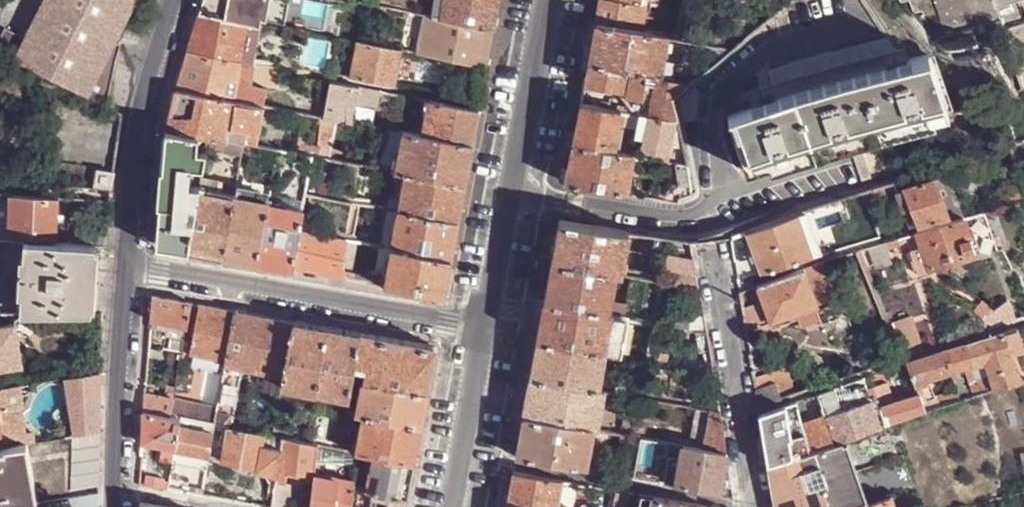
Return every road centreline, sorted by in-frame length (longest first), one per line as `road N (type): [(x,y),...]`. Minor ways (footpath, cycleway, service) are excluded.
road 1 (residential): [(488,331),(124,268)]
road 2 (unclassified): [(124,268),(142,115),(178,0)]
road 3 (residential): [(733,212),(712,129),(717,97),(750,68),(848,14)]
road 4 (residential): [(753,506),(716,262)]
road 5 (unclassified): [(118,506),(124,268)]
road 6 (residential): [(514,194),(676,220),(733,212)]
road 7 (residential): [(514,194),(550,0)]
road 8 (trunk): [(899,0),(1023,142)]
road 9 (trunk): [(1023,142),(899,0)]
road 10 (residential): [(456,506),(488,331)]
road 11 (residential): [(488,331),(514,194)]
road 12 (residential): [(733,212),(847,167)]

